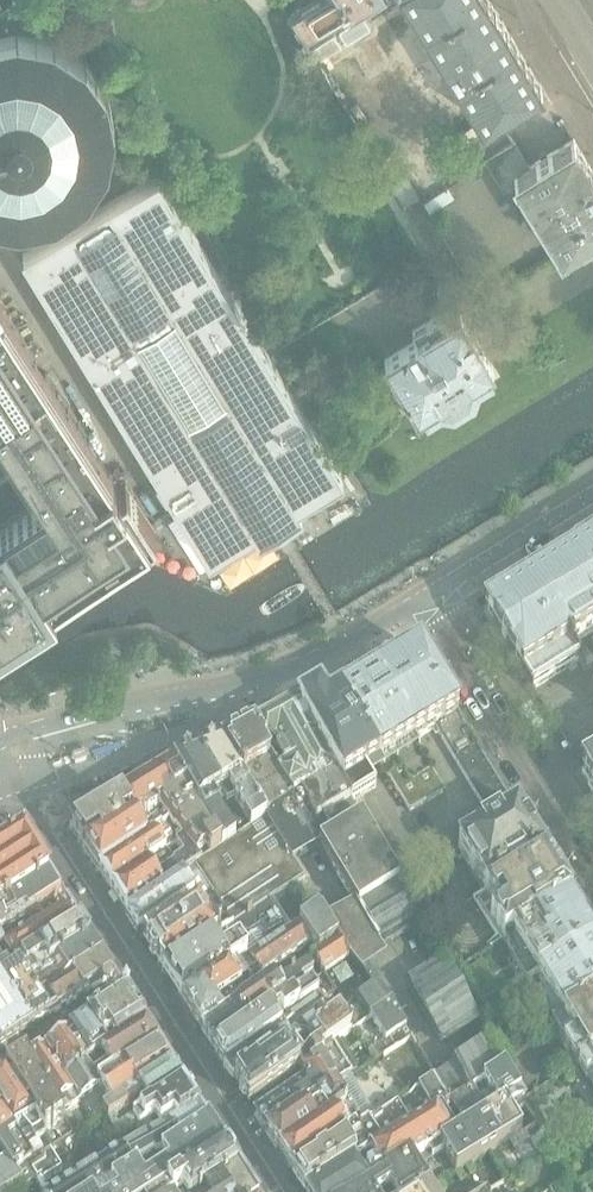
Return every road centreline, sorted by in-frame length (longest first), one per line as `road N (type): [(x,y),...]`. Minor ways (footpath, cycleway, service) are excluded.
road 1 (residential): [(12,783),(278,1191)]
road 2 (residential): [(592,879),(425,608)]
road 3 (residential): [(134,729),(264,688),(425,608)]
road 4 (residential): [(425,608),(592,502)]
road 5 (residential): [(522,0),(592,129)]
road 6 (residential): [(12,783),(107,751),(134,729)]

